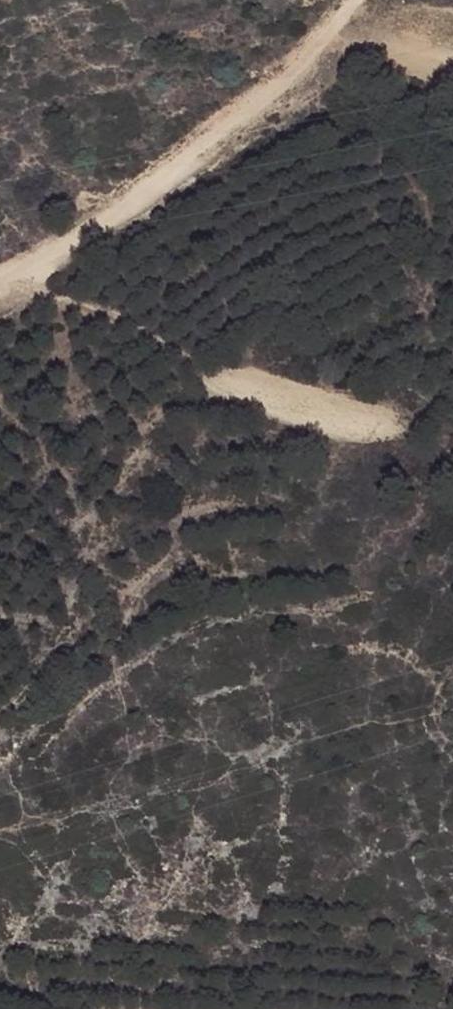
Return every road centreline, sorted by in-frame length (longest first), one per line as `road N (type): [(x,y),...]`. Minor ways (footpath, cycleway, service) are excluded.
road 1 (track): [(0,283),(47,261),(203,153),(330,42),(363,0)]

